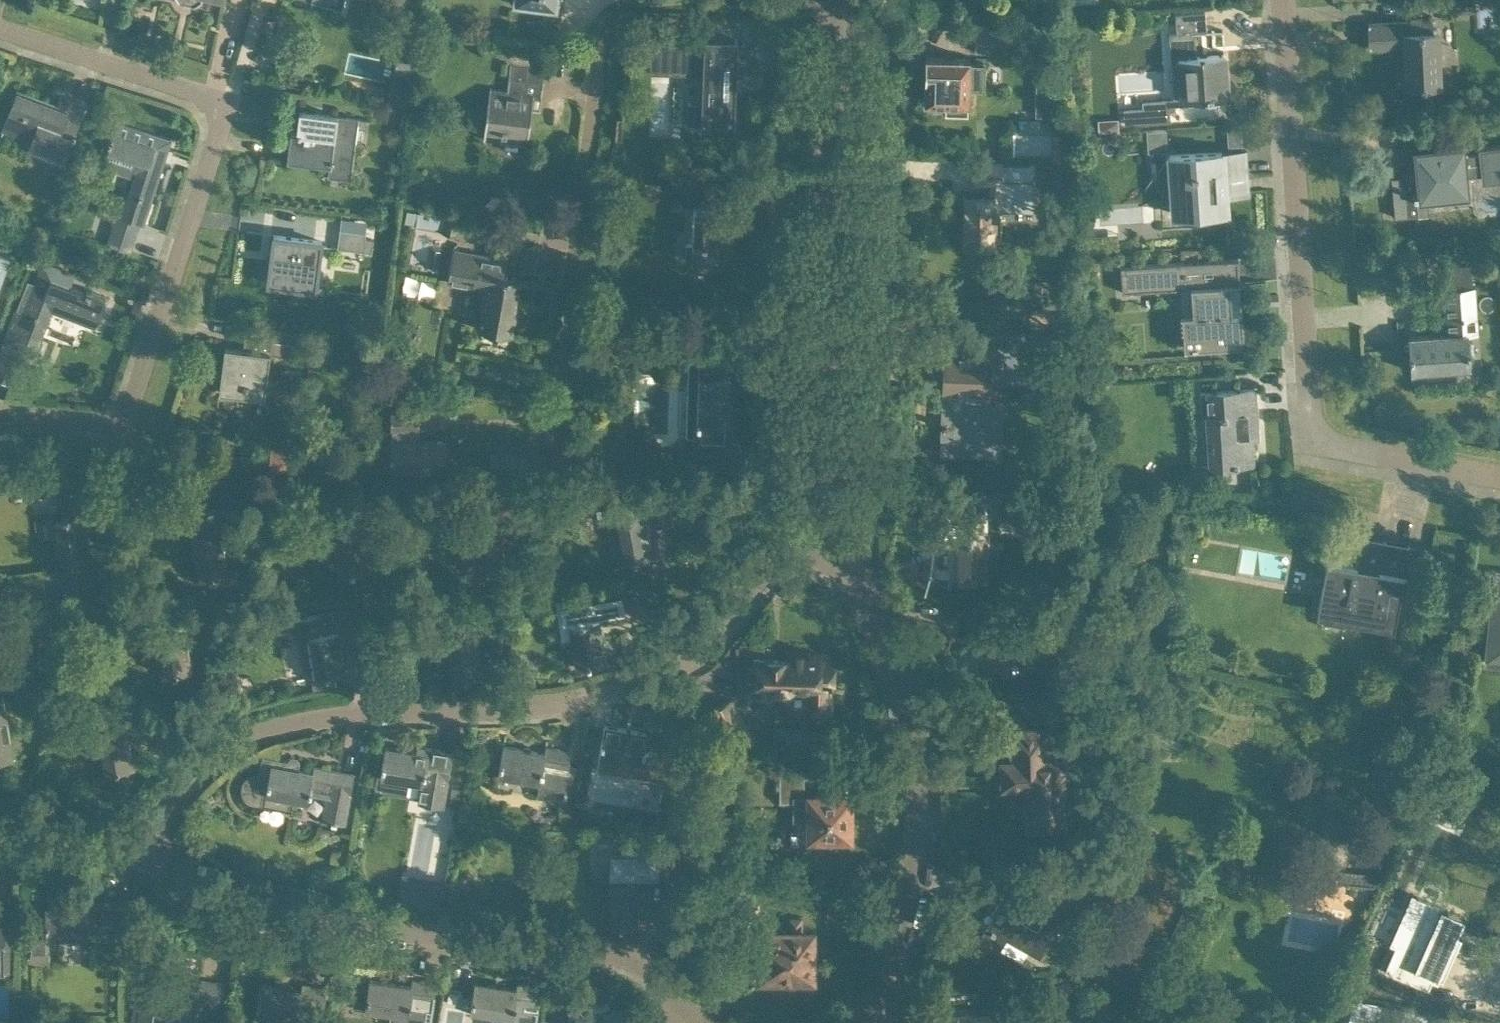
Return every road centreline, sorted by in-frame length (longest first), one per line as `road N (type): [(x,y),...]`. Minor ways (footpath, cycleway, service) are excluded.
road 1 (residential): [(371,395),(521,421),(555,412),(570,392),(603,39),(644,5),(672,0),(835,5)]
road 2 (residential): [(137,841),(154,815),(229,749),(291,729),(567,709),(653,674),(713,638),(768,571),(818,541)]
road 3 (residential): [(0,420),(123,428),(222,127),(221,109),(201,93),(0,29)]
road 4 (residential): [(1499,477),(1319,441),(1309,411),(1284,0)]
road 5 (residential): [(137,841),(200,892),(253,916),(615,954),(658,977),(695,1022)]
road 6 (residential): [(818,541),(835,5)]
road 7 (residential): [(868,1022),(900,955),(923,860),(923,764),(876,601),(853,568),(818,541)]
road 8 (residential): [(17,838),(134,551)]

